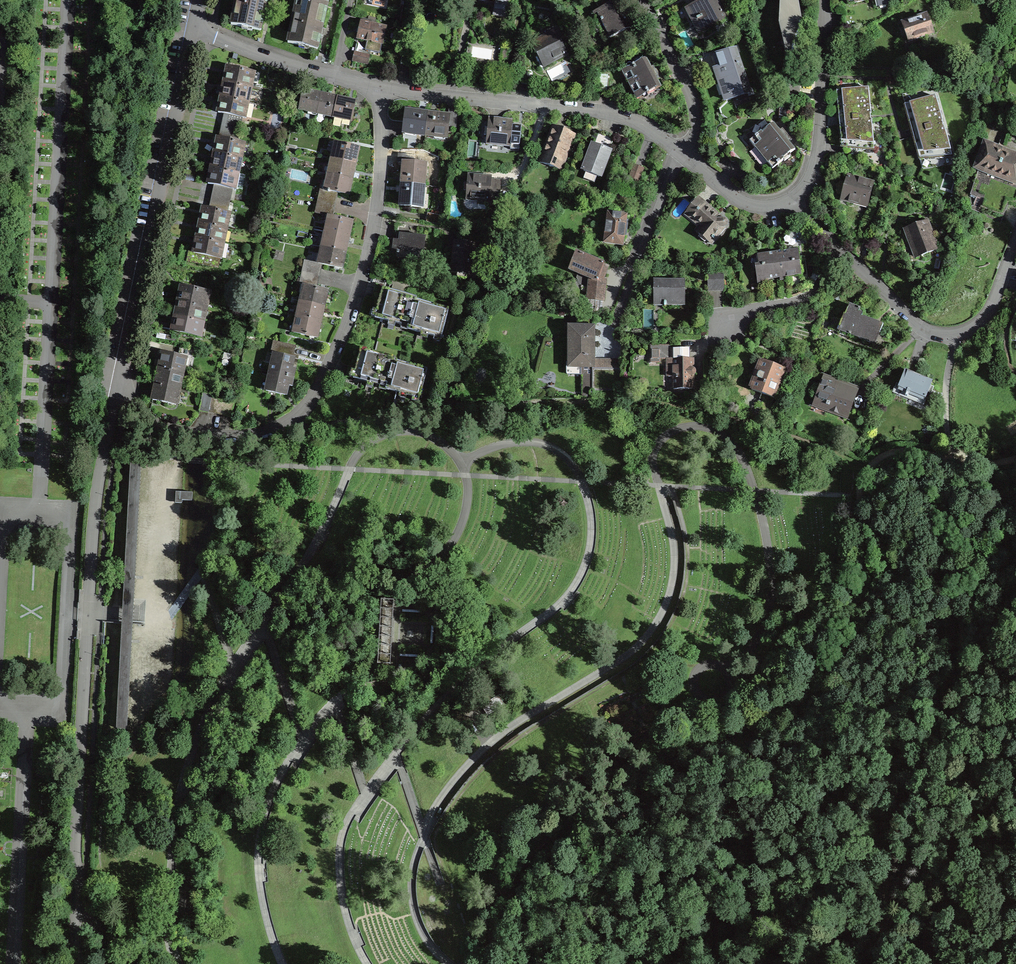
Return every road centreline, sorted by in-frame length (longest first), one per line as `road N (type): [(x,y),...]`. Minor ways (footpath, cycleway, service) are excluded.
road 1 (track): [(488,963),(516,867),(560,823),(597,795),(794,702),(829,673),(854,625),(862,477),(879,458),(915,451),(951,458),(944,505),(949,573),(971,692),(953,744),(890,845),(870,963)]
road 2 (residential): [(189,32),(116,384),(175,431),(265,431),(296,417),(316,393),(353,312),(377,222),(376,87)]
road 3 (residential): [(376,87),(602,109),(686,152)]
road 4 (residential): [(839,243),(922,327),(954,335),(986,315),(1015,242)]
road 5 (residential): [(825,0),(821,137),(814,172),(796,200)]
road 6 (residential): [(686,152),(670,160),(616,318)]
road 7 (residential): [(686,152),(695,131),(694,100),(643,0)]
road 8 (residential): [(189,32),(335,76)]
road 9 (residential): [(839,243),(810,298),(723,316)]
road 10 (residential): [(686,152),(741,203),(761,208),(796,200)]

